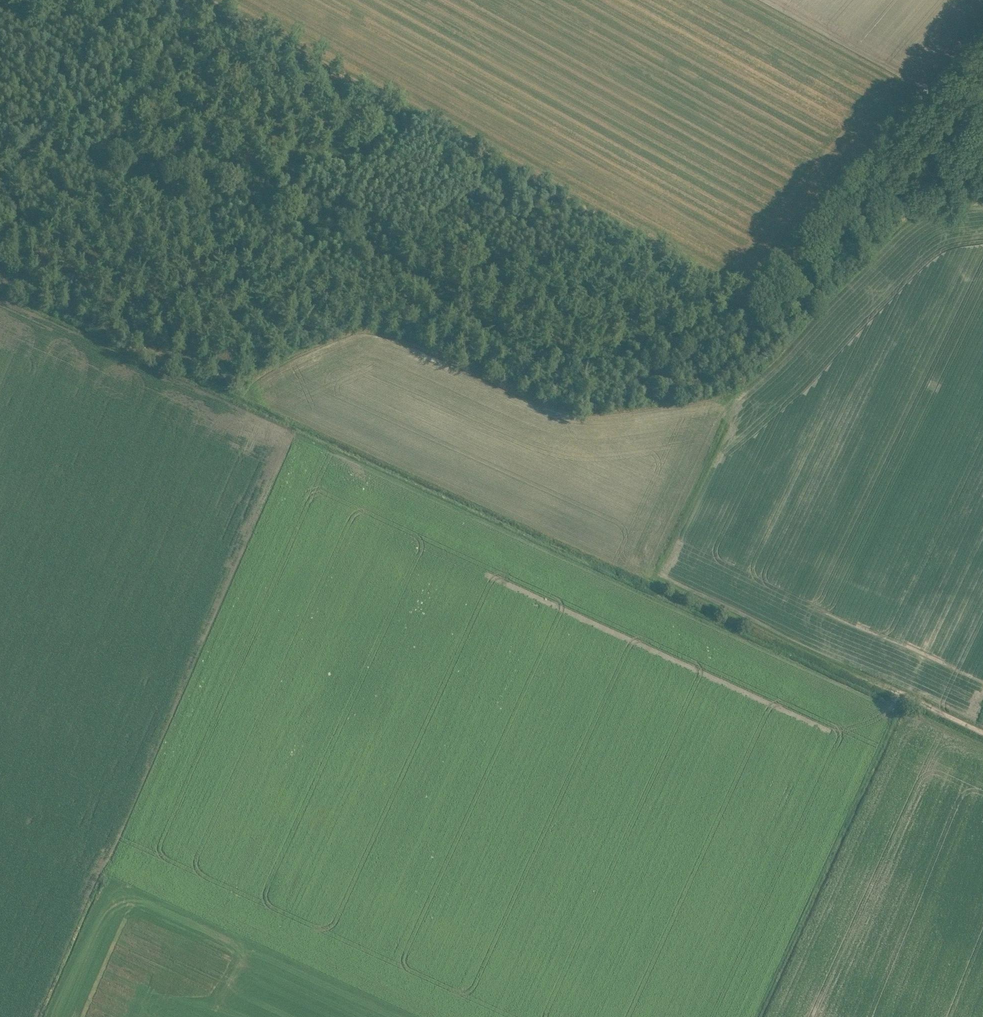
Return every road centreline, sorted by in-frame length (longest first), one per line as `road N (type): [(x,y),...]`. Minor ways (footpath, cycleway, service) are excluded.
road 1 (track): [(0,137),(229,174),(273,191),(509,349),(579,375),(643,377),(725,343),(785,291),(982,54)]

